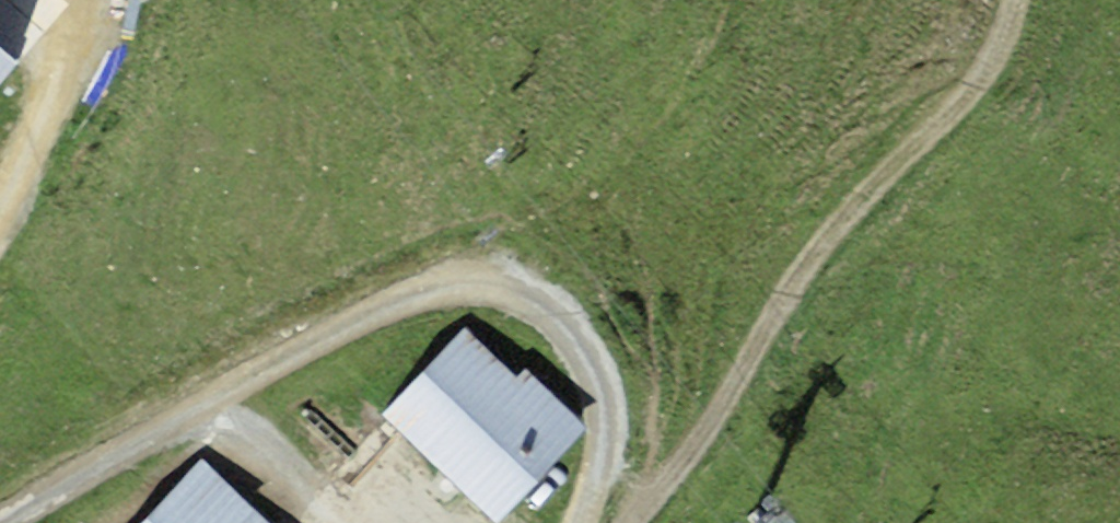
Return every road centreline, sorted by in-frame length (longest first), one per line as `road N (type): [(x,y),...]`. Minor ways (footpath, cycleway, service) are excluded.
road 1 (track): [(8,522),(382,299),(489,272),(553,299),(603,382),(576,522)]
road 2 (track): [(606,522),(1014,59),(1026,0)]
road 3 (track): [(0,219),(30,172),(86,22),(82,0)]

